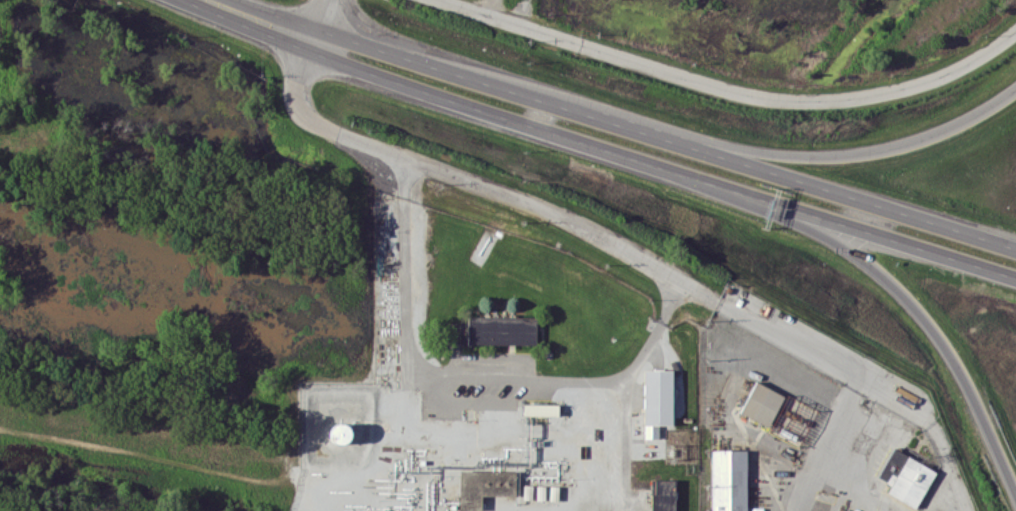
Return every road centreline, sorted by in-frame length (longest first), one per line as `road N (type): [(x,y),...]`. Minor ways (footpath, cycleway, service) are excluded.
road 1 (residential): [(928,423),(615,244),(341,138),(311,116),(300,76),(329,0)]
road 2 (primary): [(311,53),(1015,279)]
road 3 (primary): [(1015,247),(320,29)]
road 4 (residential): [(438,0),(743,97),(880,97),(935,82),(1015,34)]
road 5 (motorway): [(721,187),(855,250),(903,291),(969,382),(1015,492)]
road 6 (motorway): [(1015,93),(927,142),(831,159),(618,123)]
road 7 (primary): [(182,0),(311,53)]

